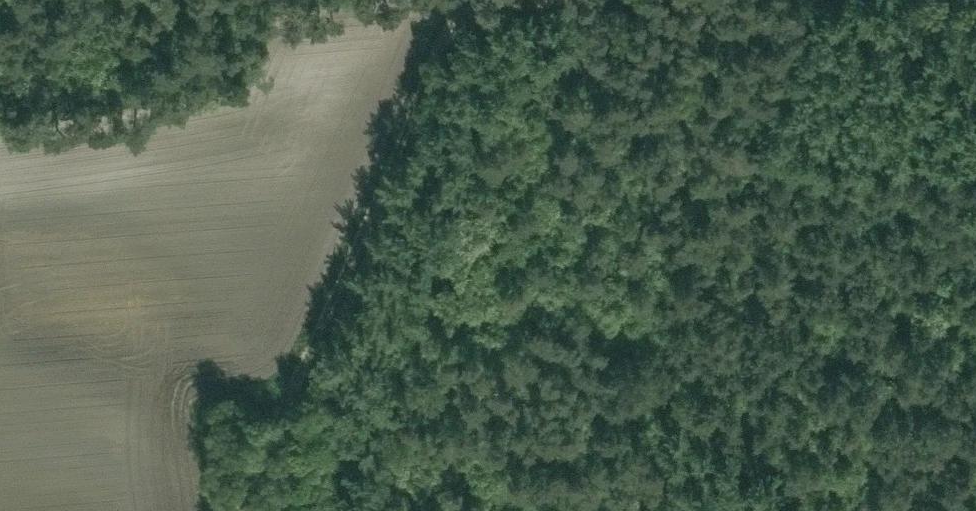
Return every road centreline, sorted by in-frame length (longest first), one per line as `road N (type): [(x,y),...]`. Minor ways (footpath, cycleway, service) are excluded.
road 1 (track): [(239,510),(460,0)]
road 2 (track): [(308,355),(409,317),(505,149),(623,24),(698,0)]

